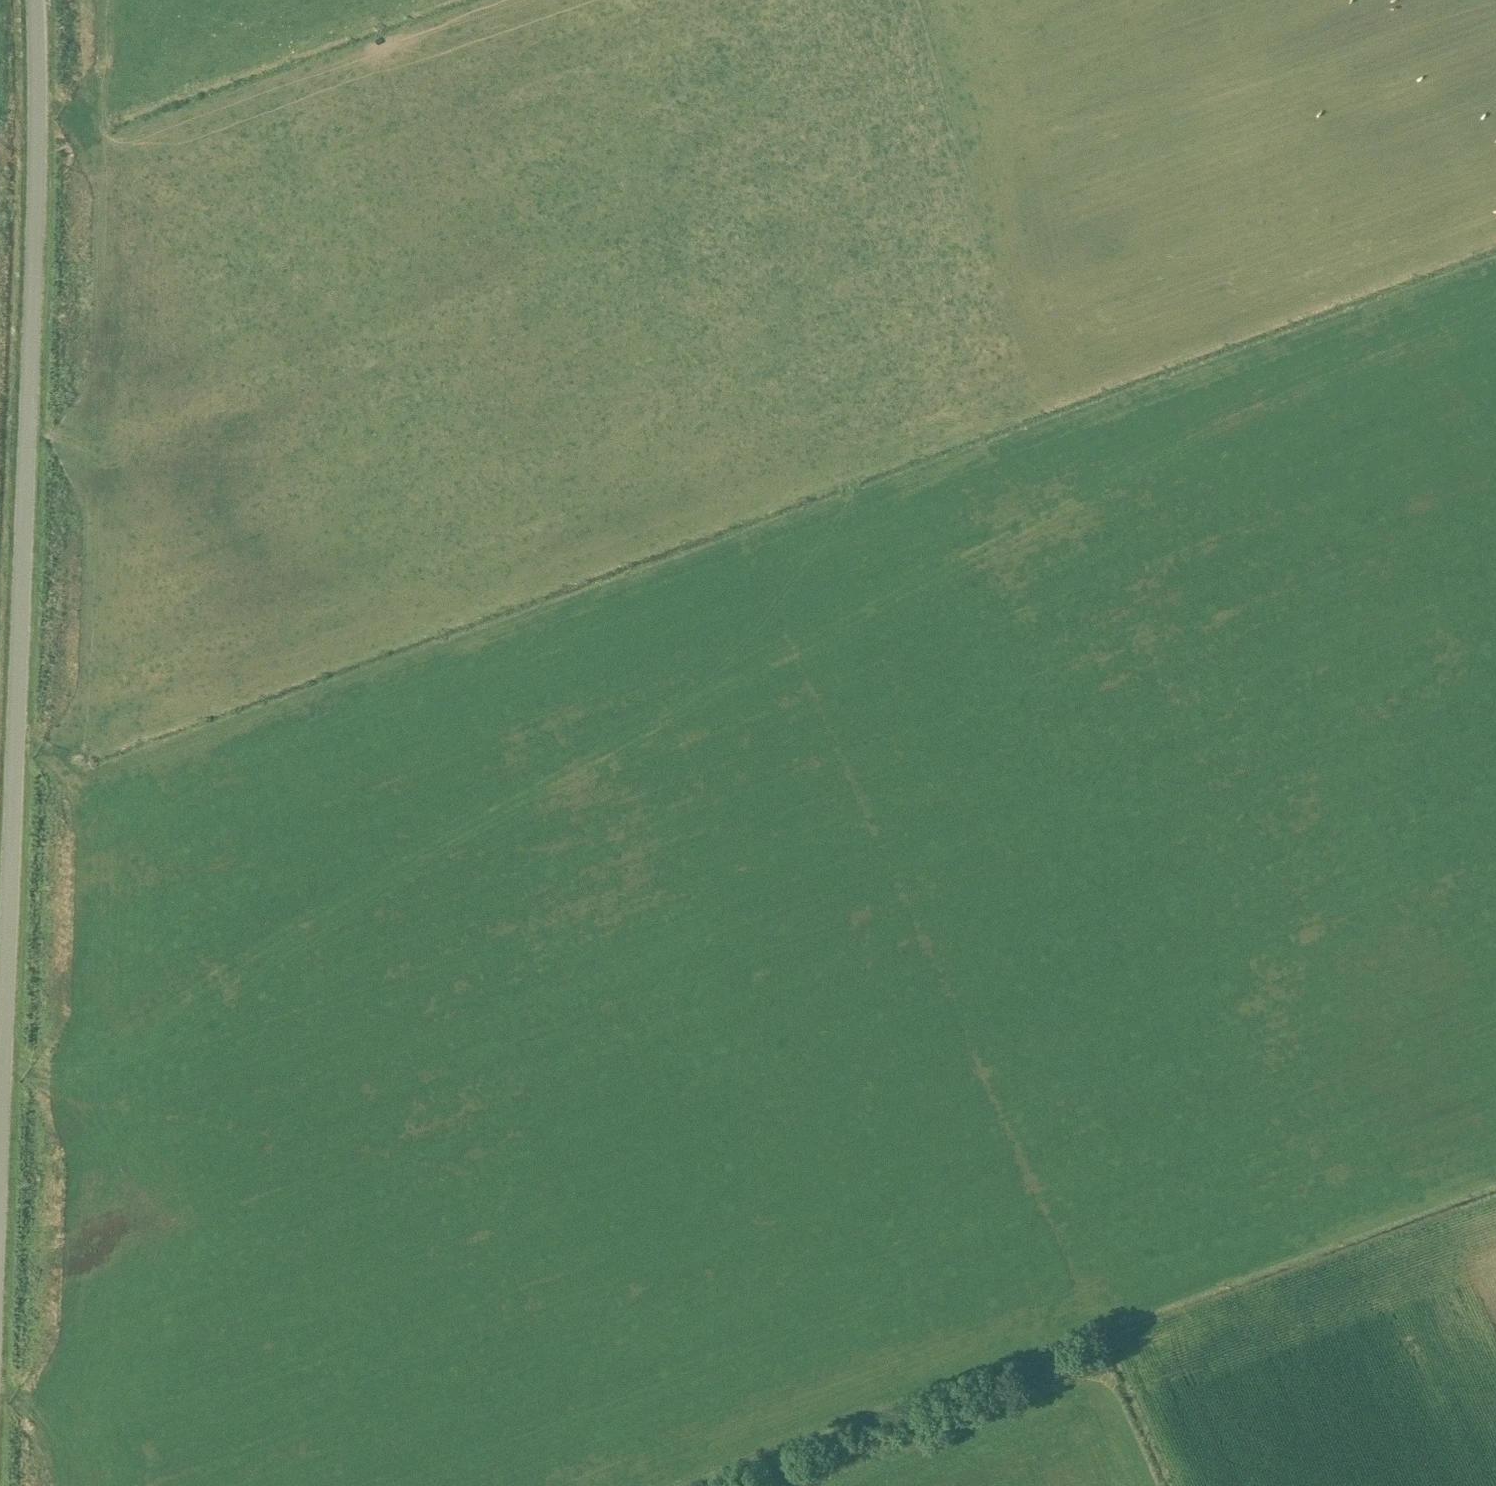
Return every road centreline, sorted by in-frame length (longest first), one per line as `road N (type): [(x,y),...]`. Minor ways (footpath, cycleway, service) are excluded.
road 1 (unclassified): [(0,1292),(38,262),(37,0)]

